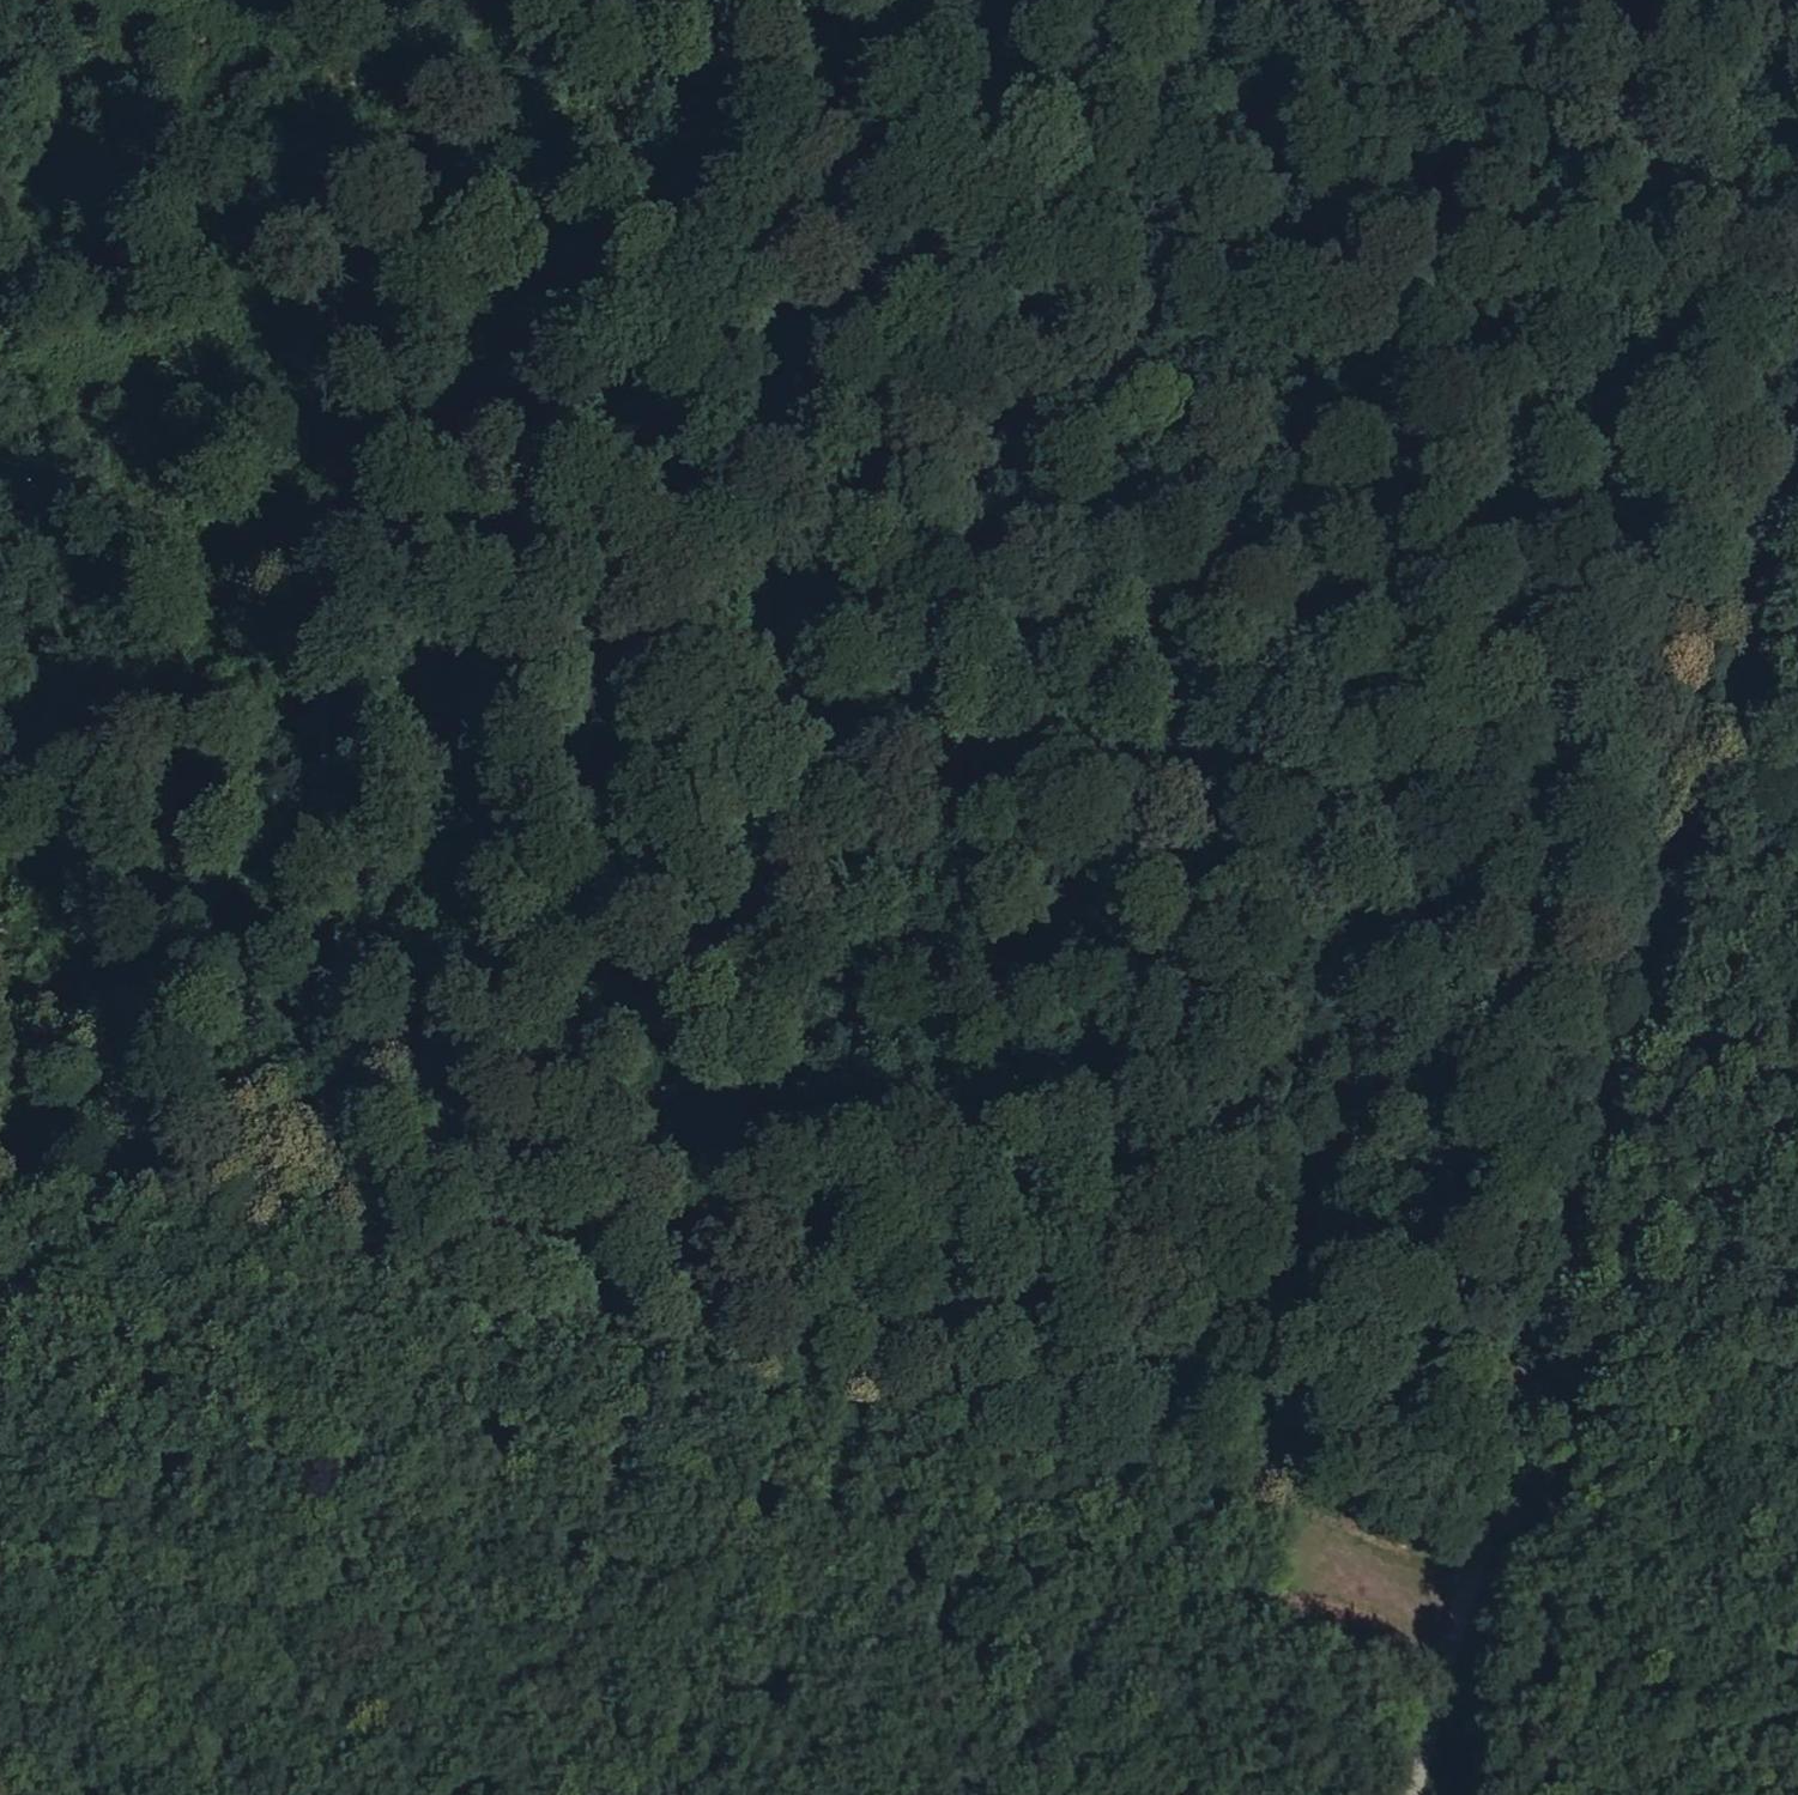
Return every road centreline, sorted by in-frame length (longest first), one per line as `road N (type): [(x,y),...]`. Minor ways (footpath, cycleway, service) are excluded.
road 1 (track): [(1797,1667),(0,1186)]
road 2 (track): [(1413,1794),(1797,392)]

